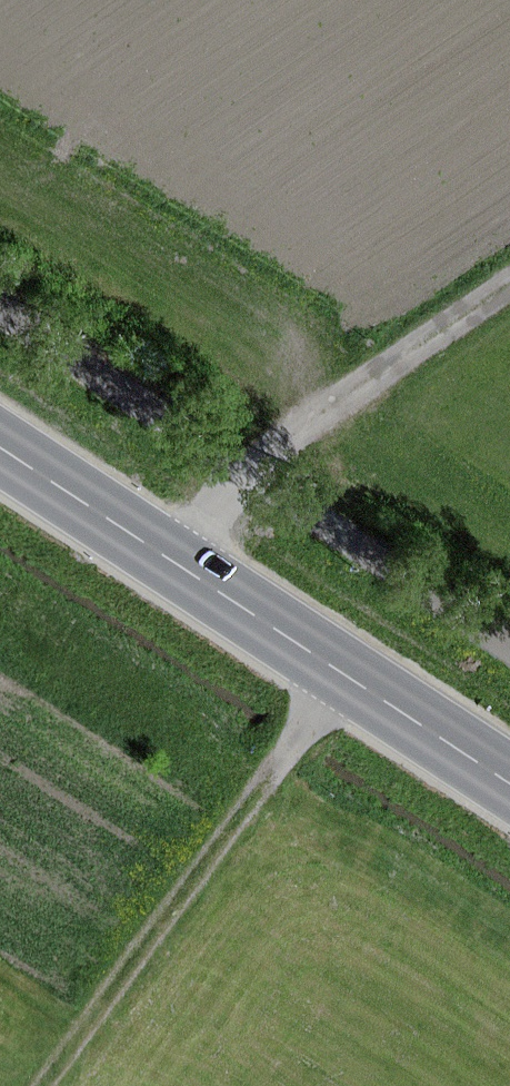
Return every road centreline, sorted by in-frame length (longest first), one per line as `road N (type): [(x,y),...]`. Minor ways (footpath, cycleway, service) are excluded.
road 1 (primary): [(509,785),(0,447)]
road 2 (track): [(348,677),(42,1085)]
road 3 (track): [(509,305),(277,469),(170,559)]

